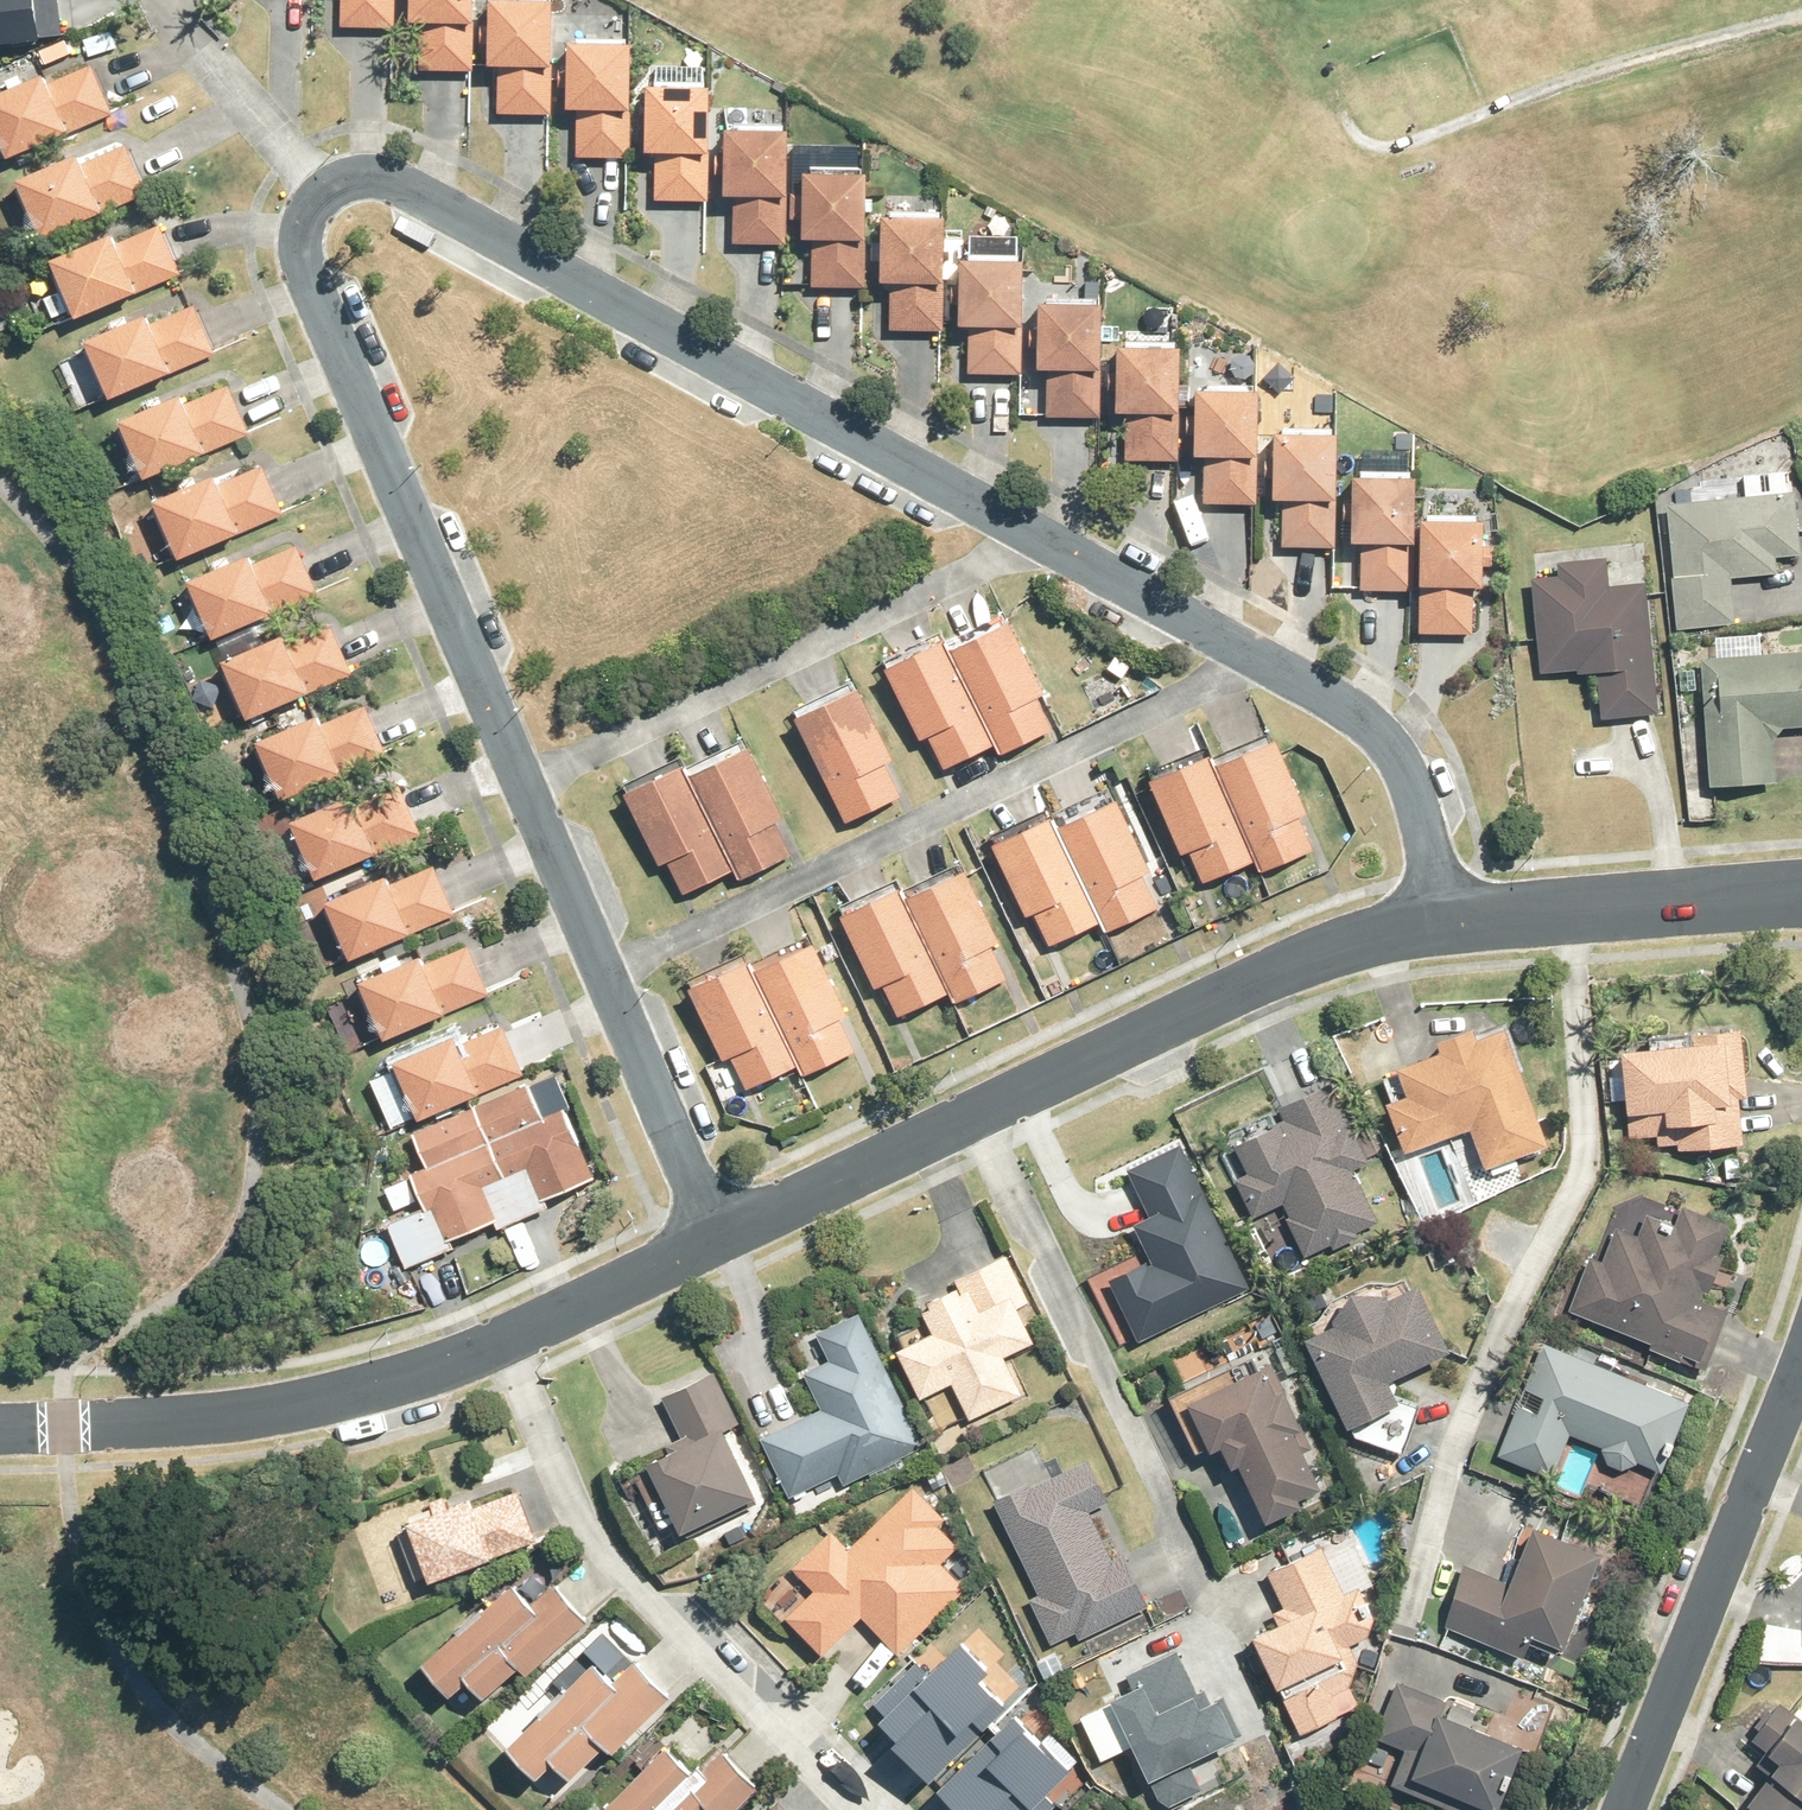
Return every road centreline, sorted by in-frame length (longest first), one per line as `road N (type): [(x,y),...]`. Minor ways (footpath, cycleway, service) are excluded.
road 1 (residential): [(1039,536),(416,192),(372,173),(323,190)]
road 2 (residential): [(717,1234),(1361,939),(1445,921)]
road 3 (residential): [(1261,659),(605,973)]
road 4 (residential): [(323,190),(301,230),(305,271),(523,780)]
road 5 (residential): [(847,1809),(596,1549),(500,1343)]
road 6 (residential): [(523,780),(1039,536)]
road 7 (residential): [(0,1429),(259,1414),(376,1389),(500,1343)]
road 8 (residential): [(1624,1809),(1801,1361)]
road 9 (residential): [(1445,921),(1801,894)]
road 10 (residential): [(1445,921),(1392,750),(1370,723),(1261,659)]
road 11 (residential): [(605,973),(717,1234)]
road 12 (residential): [(1261,659),(1039,536)]
road 13 (residential): [(323,190),(159,0)]
road 14 (residential): [(500,1343),(717,1234)]
road 15 (residential): [(523,780),(605,973)]

